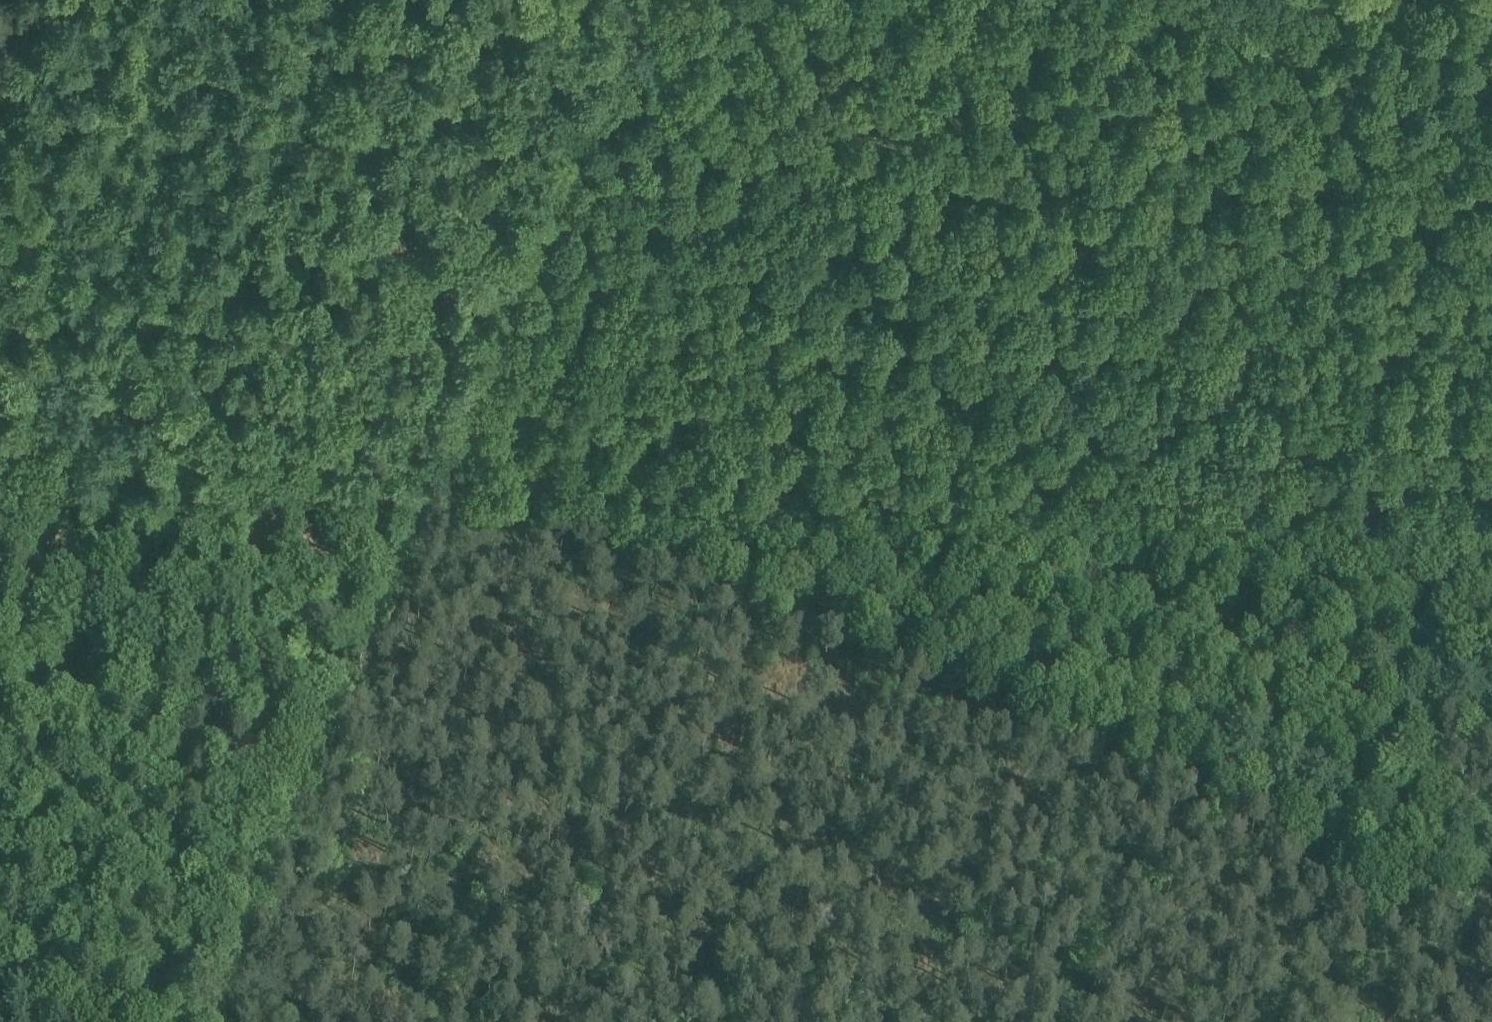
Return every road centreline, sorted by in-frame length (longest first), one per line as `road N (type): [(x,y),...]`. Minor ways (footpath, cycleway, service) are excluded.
road 1 (track): [(1289,1021),(1491,538)]

